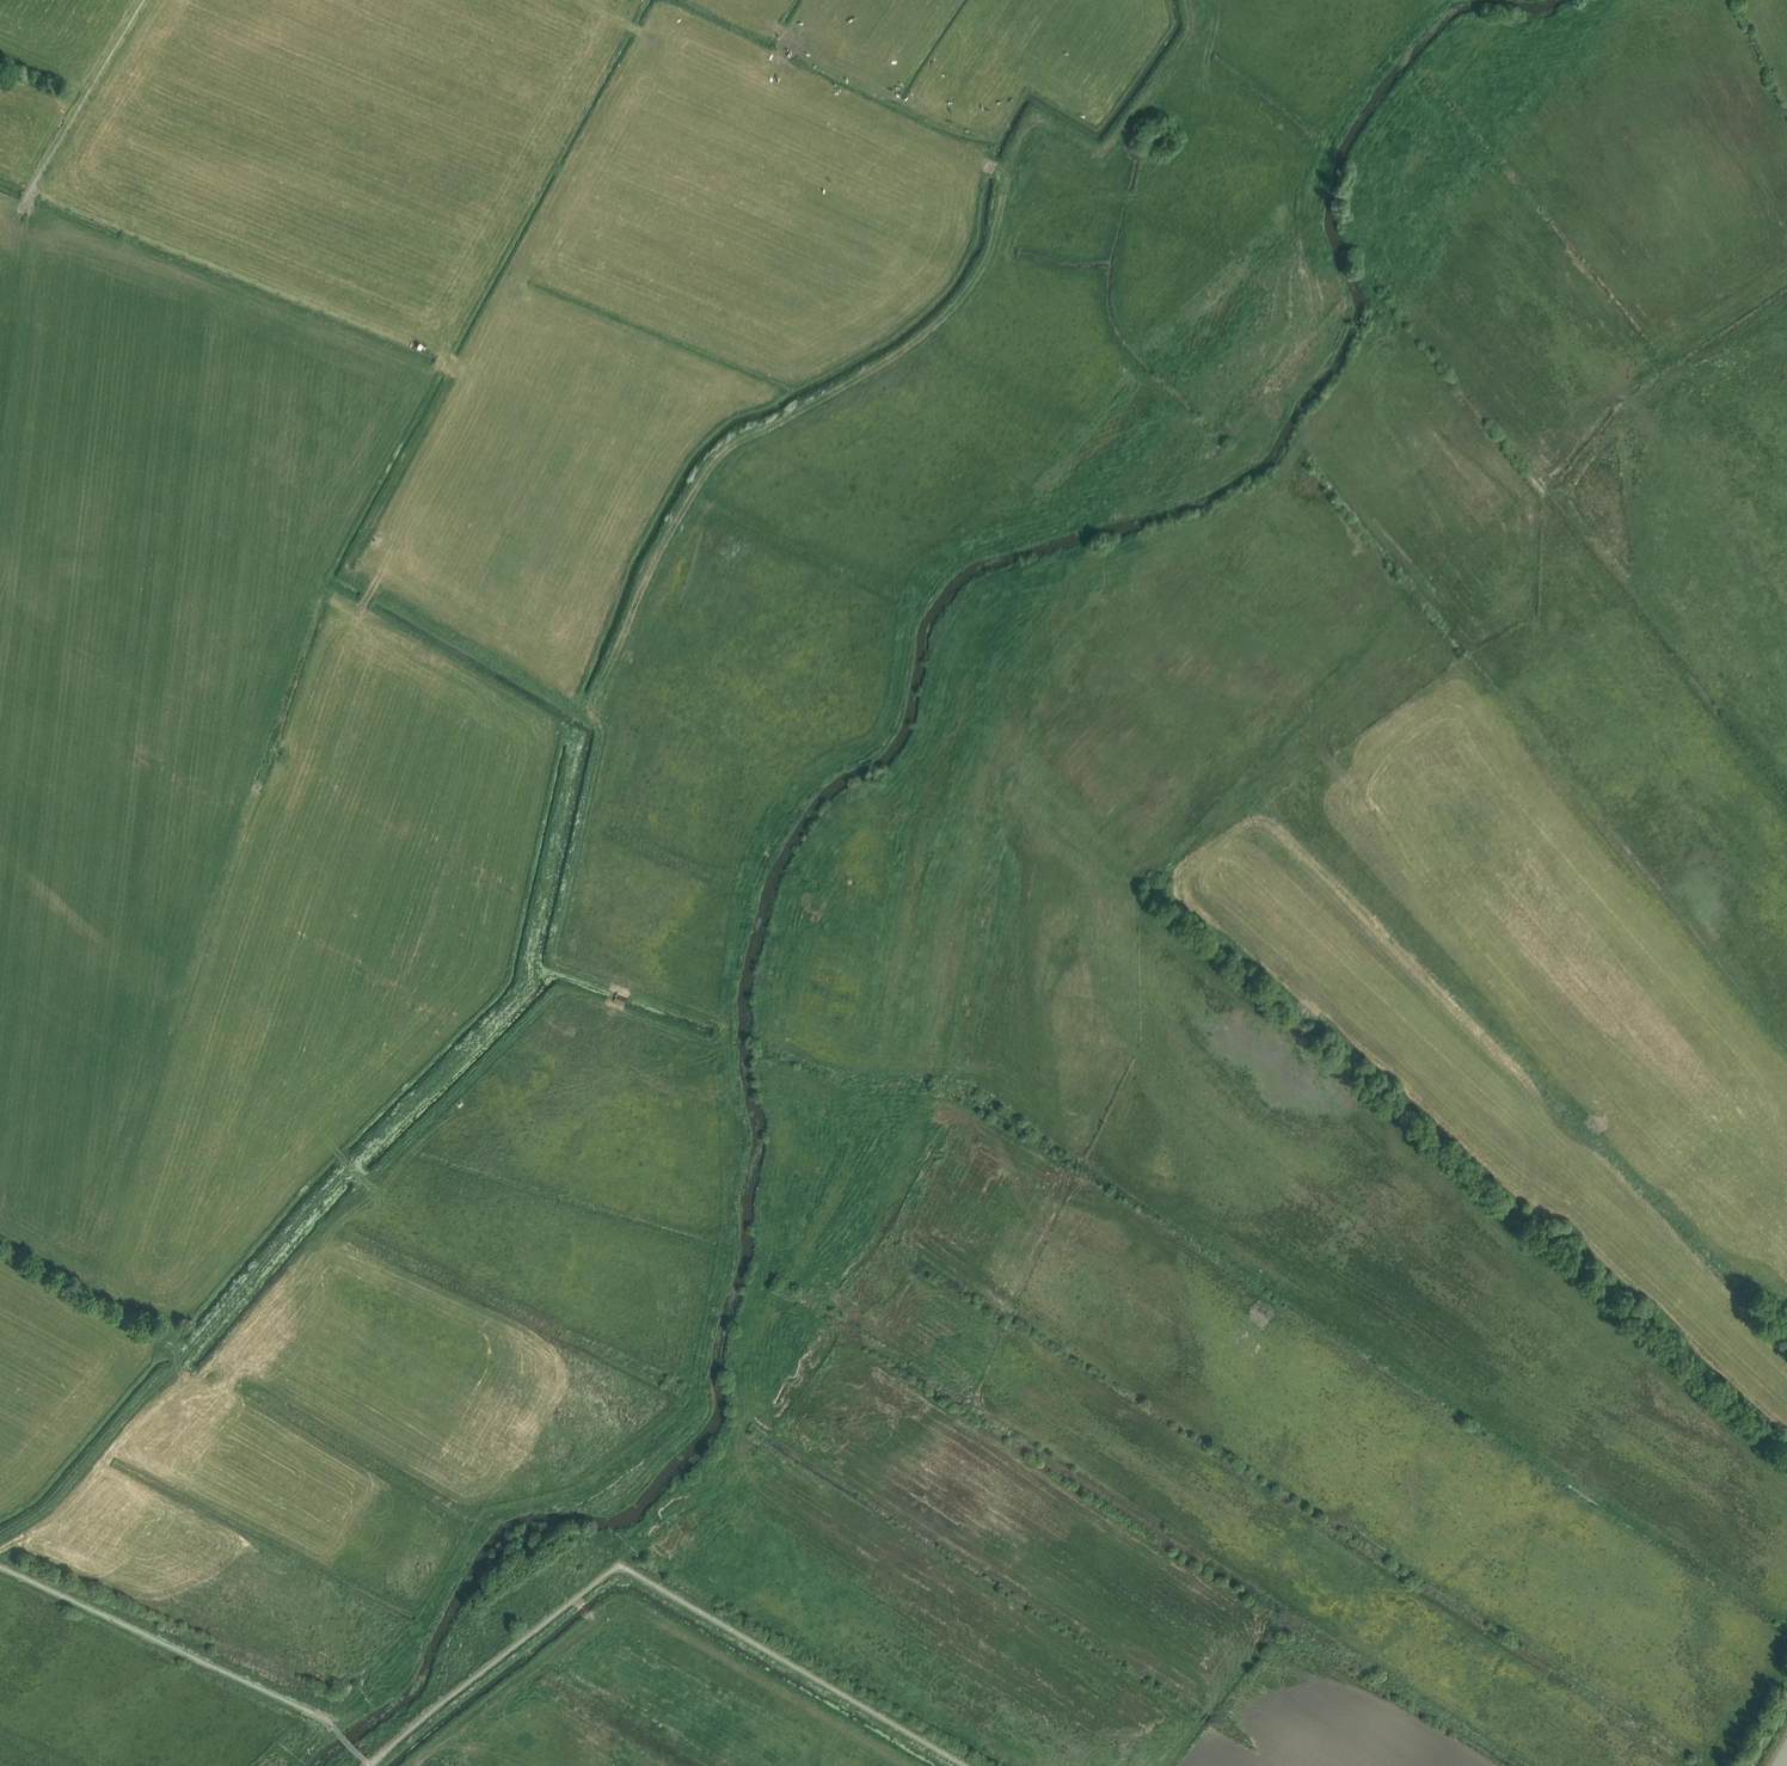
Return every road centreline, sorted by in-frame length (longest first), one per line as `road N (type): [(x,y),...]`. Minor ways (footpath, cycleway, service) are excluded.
road 1 (track): [(0,1537),(67,1489),(330,1184),(352,1172),(374,1175),(552,997),(572,992),(698,1039),(726,1040)]
road 2 (track): [(327,1719),(393,1672),(488,1520),(519,1504),(585,1492),(697,1409),(730,1200),(728,1005)]

